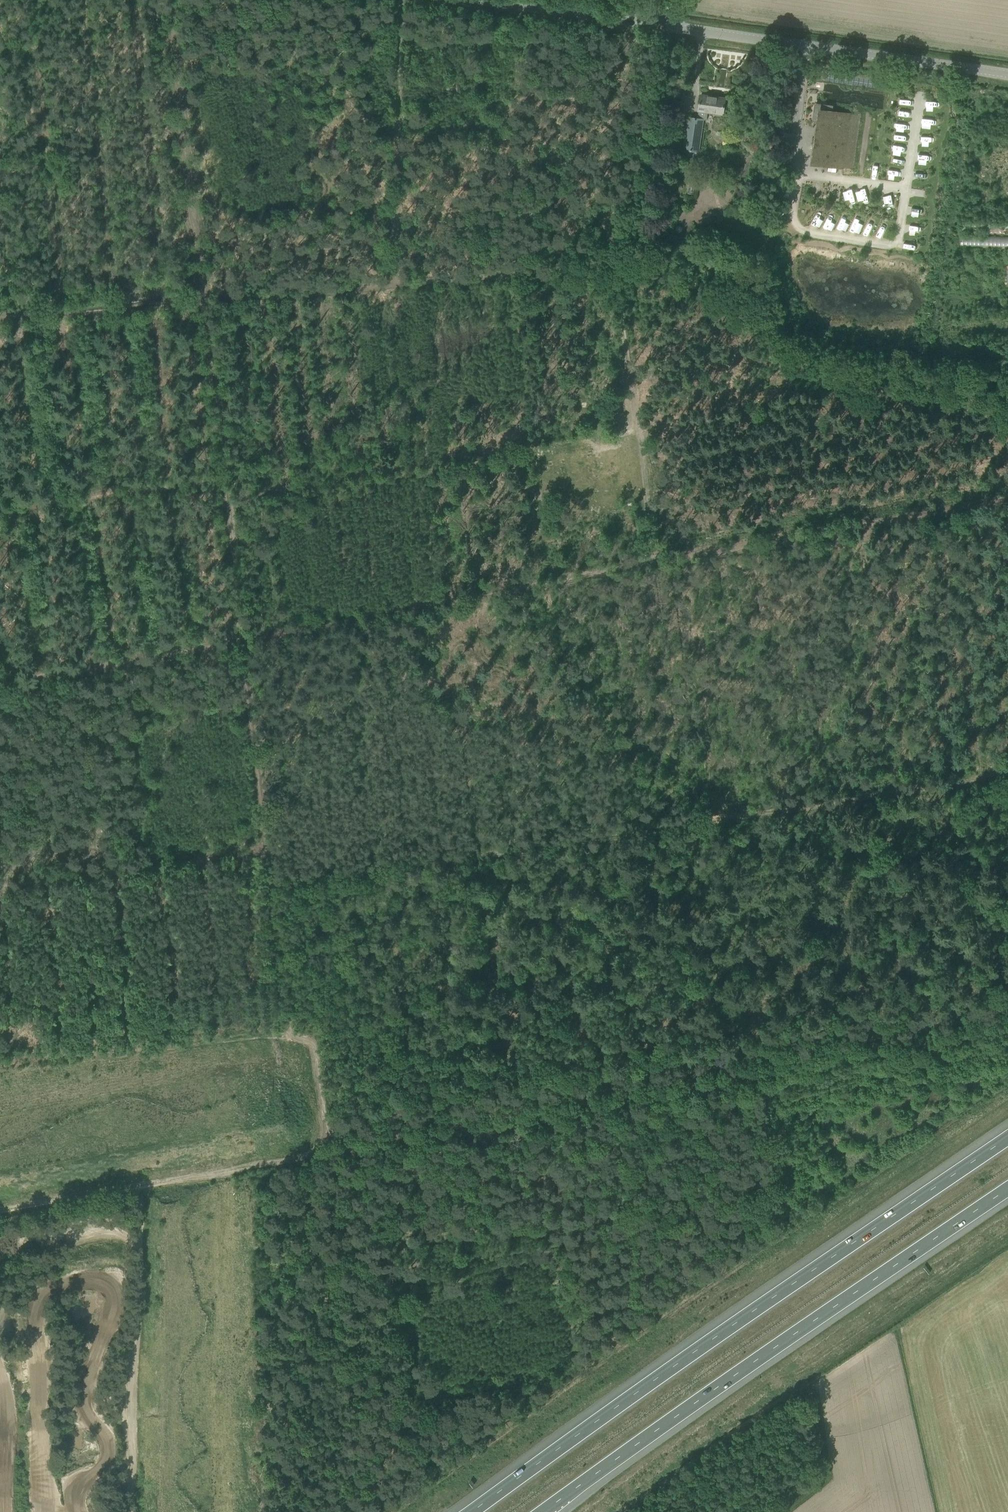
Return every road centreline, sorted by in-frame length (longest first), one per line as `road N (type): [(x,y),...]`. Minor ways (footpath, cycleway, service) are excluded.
road 1 (track): [(168,0),(301,1157)]
road 2 (track): [(1007,1027),(0,1211)]
road 3 (track): [(273,885),(1007,773)]
road 4 (track): [(0,688),(657,559)]
road 5 (motorway): [(1007,1139),(472,1511)]
road 6 (track): [(0,317),(617,268)]
road 7 (motorway): [(543,1511),(1007,1189)]
road 8 (track): [(627,262),(770,312),(775,341),(825,366),(1007,389)]
road 9 (track): [(657,559),(1007,497)]
road 10 (unclassified): [(1007,73),(657,25)]
road 11 (track): [(617,268),(657,559)]
road 12 (track): [(0,886),(268,853)]
road 13 (track): [(657,25),(627,262)]
road 14 (unclassified): [(657,25),(488,0)]

